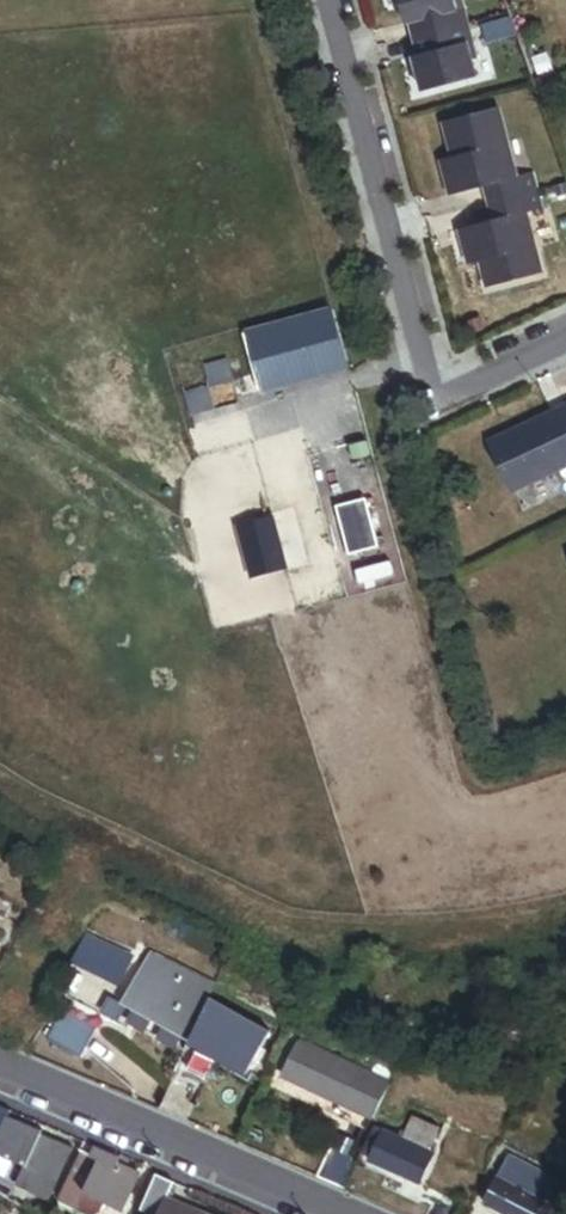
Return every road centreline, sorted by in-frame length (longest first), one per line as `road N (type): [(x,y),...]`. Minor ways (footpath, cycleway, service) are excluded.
road 1 (residential): [(565,344),(468,391),(427,379),(331,0)]
road 2 (tertiary): [(0,1069),(335,1213)]

